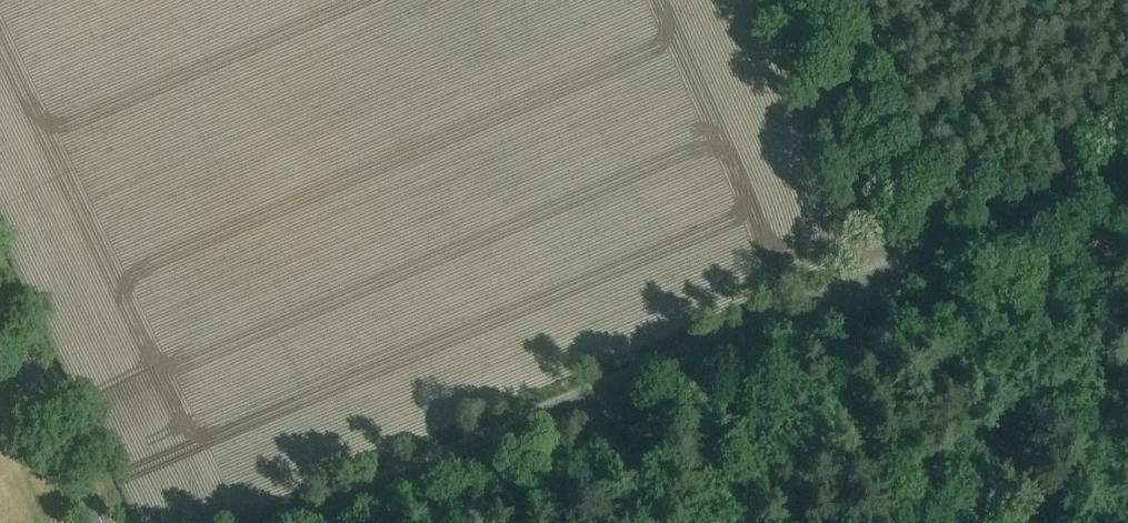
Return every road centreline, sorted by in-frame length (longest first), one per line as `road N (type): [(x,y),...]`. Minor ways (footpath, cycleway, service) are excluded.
road 1 (unclassified): [(291,522),(1127,170)]
road 2 (track): [(894,269),(774,0)]
road 3 (unclassified): [(102,522),(0,309)]

